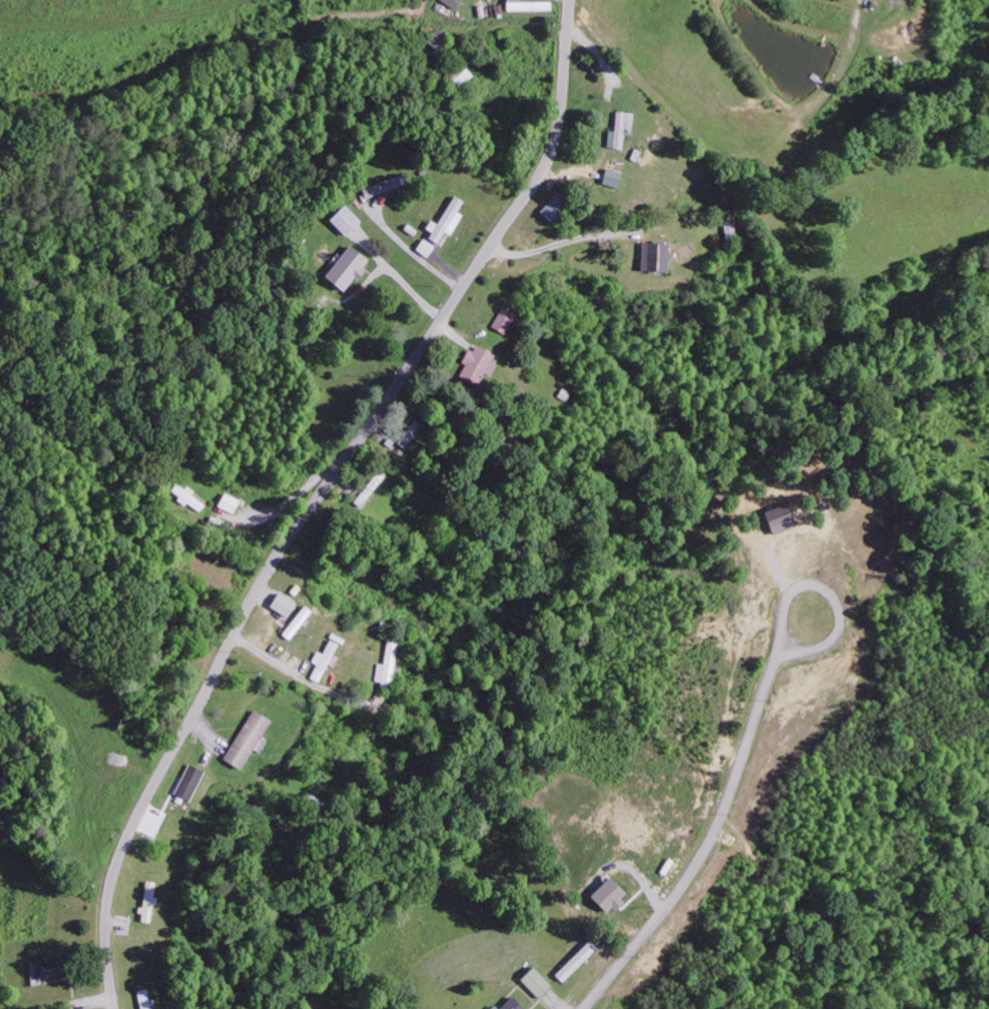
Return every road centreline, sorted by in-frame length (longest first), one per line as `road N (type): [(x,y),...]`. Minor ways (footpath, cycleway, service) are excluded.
road 1 (residential): [(116,1008),(107,911),(133,826),(282,546),(541,174),(562,110),(571,0)]

